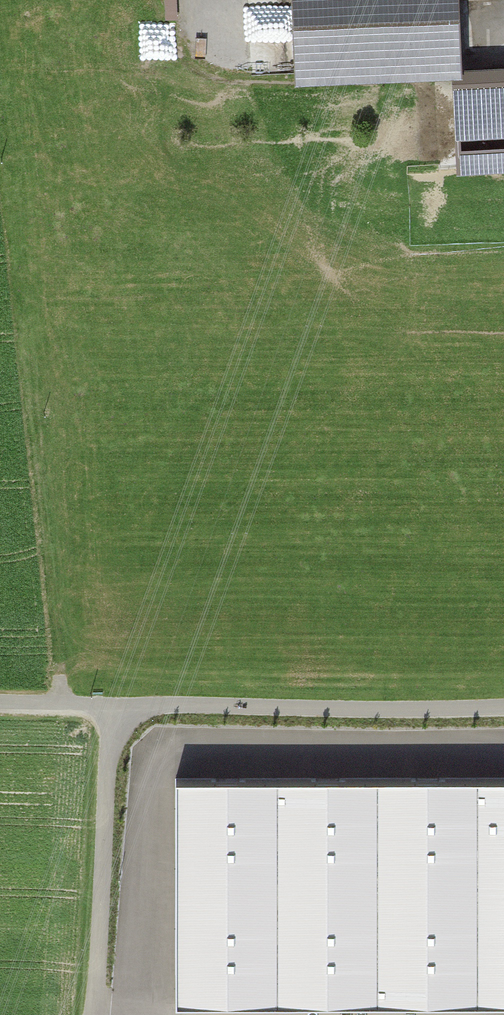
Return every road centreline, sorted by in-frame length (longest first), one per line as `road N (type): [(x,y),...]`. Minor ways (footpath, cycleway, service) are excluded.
road 1 (track): [(61,704),(29,361)]
road 2 (track): [(119,712),(96,1014)]

